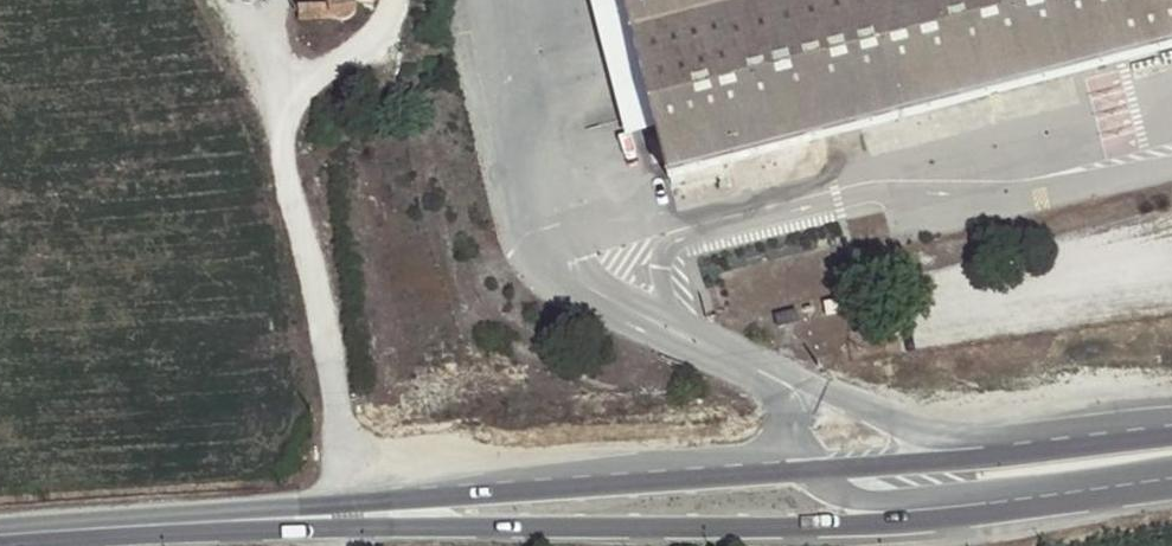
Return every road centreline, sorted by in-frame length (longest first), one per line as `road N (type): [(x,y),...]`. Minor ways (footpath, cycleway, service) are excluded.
road 1 (primary): [(327,527),(848,530),(1171,490)]
road 2 (primary): [(1171,434),(330,512)]
road 3 (track): [(401,0),(386,32),(300,86),(291,120),(287,174),(330,512)]
road 4 (primary): [(330,512),(163,527)]
road 5 (primary): [(163,527),(327,527)]
road 6 (primary): [(0,534),(163,527)]

